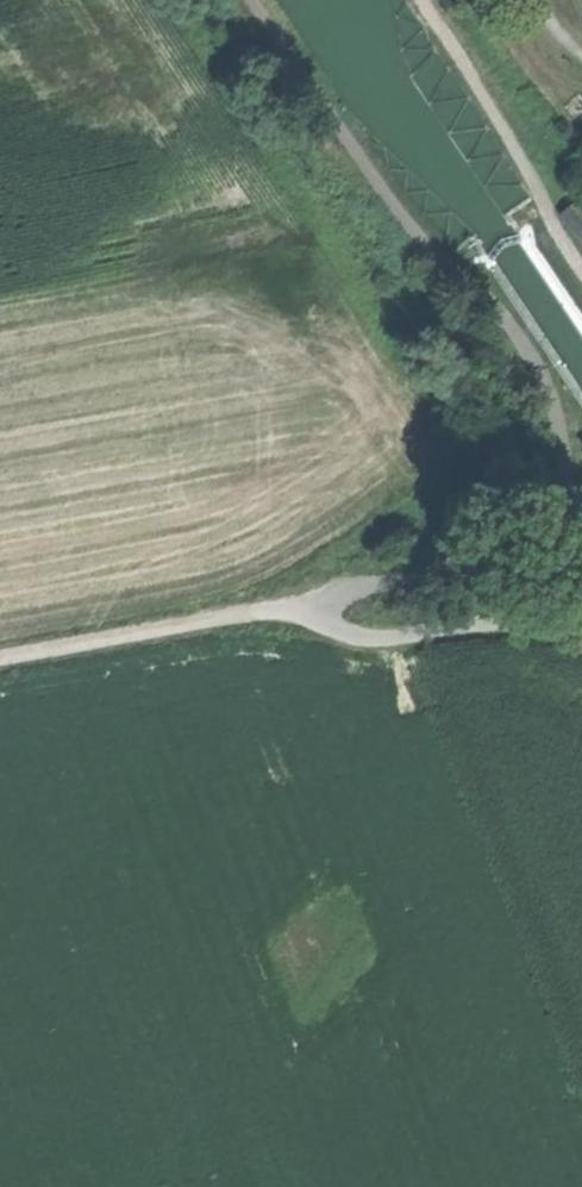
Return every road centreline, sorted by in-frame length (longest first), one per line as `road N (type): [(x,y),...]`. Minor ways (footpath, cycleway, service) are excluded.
road 1 (track): [(0,656),(322,597)]
road 2 (track): [(581,269),(539,179),(419,0)]
road 3 (track): [(581,638),(542,623),(496,621),(358,635),(326,618),(322,597)]
road 4 (unclassified): [(322,597),(581,524)]

